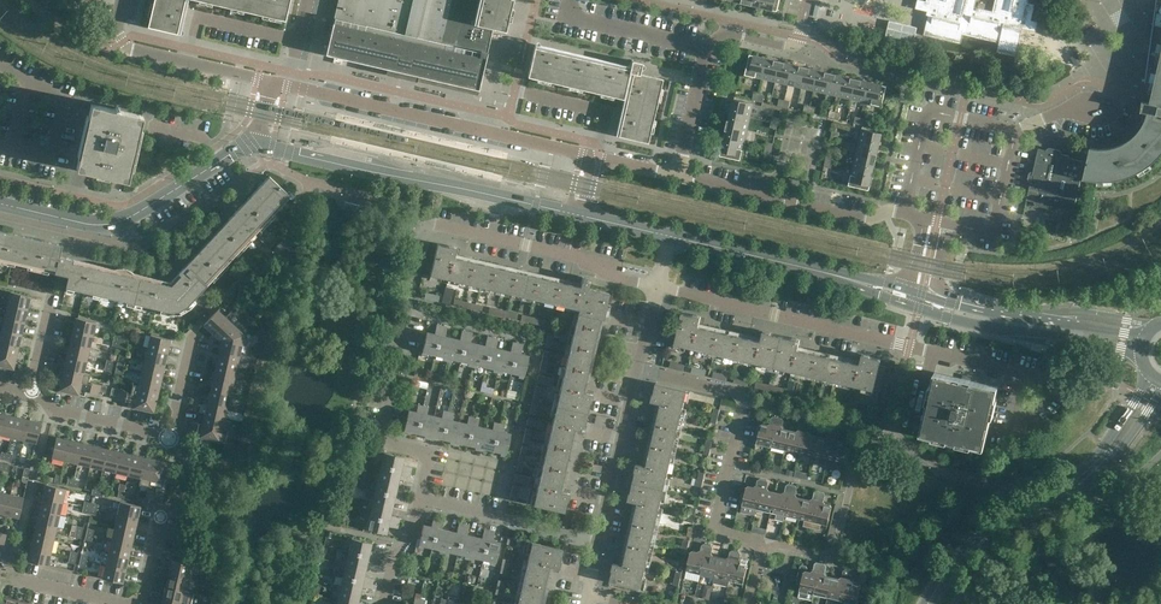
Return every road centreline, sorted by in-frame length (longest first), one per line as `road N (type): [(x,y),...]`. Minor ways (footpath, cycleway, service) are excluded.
road 1 (residential): [(1055,381),(659,287)]
road 2 (tertiary): [(578,215),(258,144)]
road 3 (residential): [(421,497),(429,461),(388,444),(379,429),(423,230)]
road 4 (residential): [(761,550),(755,541),(722,533),(716,522),(744,403),(738,393),(636,369)]
road 5 (residential): [(592,155),(304,89)]
road 6 (tertiary): [(258,144),(117,221),(0,204)]
road 7 (residential): [(659,287),(583,259),(434,223),(423,230)]
road 8 (residential): [(904,212),(865,219),(679,175)]
road 9 (tertiary): [(918,308),(1140,355)]
road 10 (unclassified): [(928,603),(975,547),(1095,469)]
road 11 (tertiary): [(1146,334),(943,296)]
road 12 (residential): [(1015,132),(928,110),(904,212)]
road 13 (residential): [(137,603),(160,509),(181,497),(187,468),(168,435)]
road 14 (residential): [(600,540),(421,497)]
road 15 (residential): [(600,540),(636,369)]
road 16 (residential): [(706,49),(567,15),(570,0)]
road 17 (residential): [(299,40),(198,16),(187,63)]
road 18 (residential): [(947,223),(992,233),(1015,132)]
road 19 (residential): [(30,396),(51,409),(168,435)]
road 20 (residential): [(115,603),(18,582),(0,543)]
road 21 (residential): [(706,49),(727,35),(799,53),(806,20)]
road 22 (tertiary): [(796,265),(918,308)]
road 23 (tertiary): [(796,265),(670,236)]
road 24 (residential): [(679,175),(706,49)]

